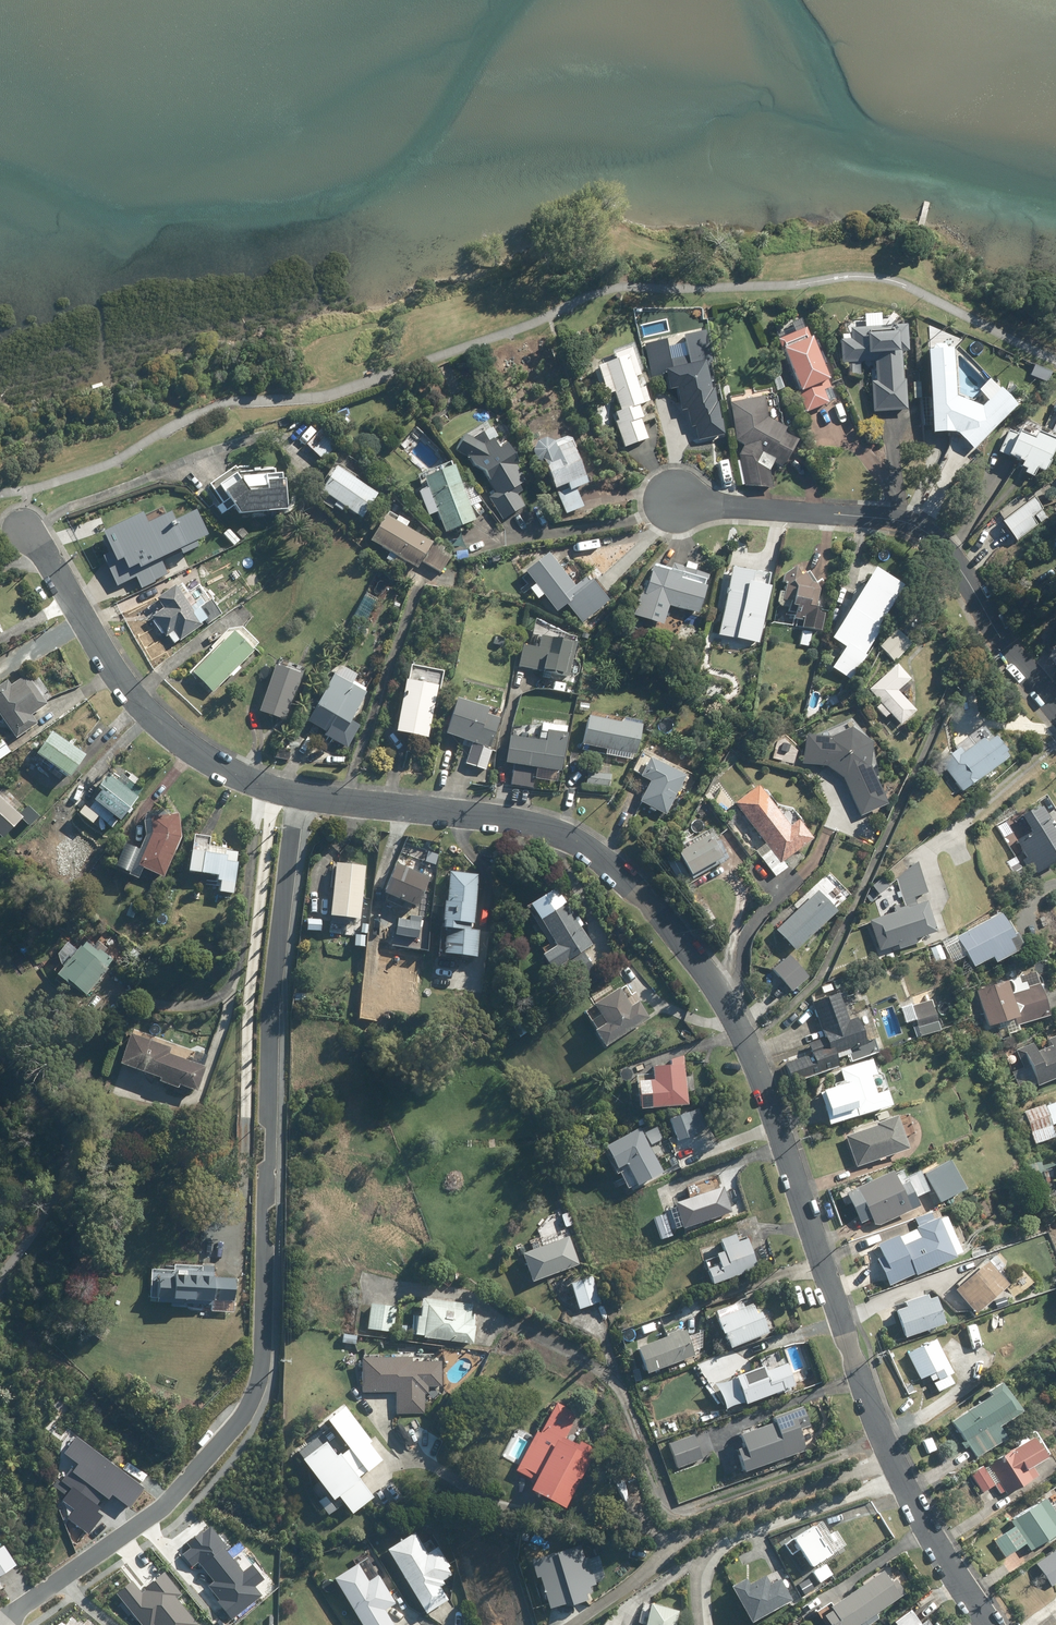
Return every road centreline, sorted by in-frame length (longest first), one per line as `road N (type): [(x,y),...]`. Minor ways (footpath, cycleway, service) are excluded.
road 1 (residential): [(293,797),(558,830),(644,899),(699,961),(749,1050),(898,1477)]
road 2 (residential): [(293,797),(267,974),(254,1196),(256,1355),(247,1398),(151,1506),(0,1613)]
road 3 (residential): [(678,502),(875,517),(933,534),(1055,708)]
road 4 (residential): [(20,523),(147,713),(221,768),(293,797)]
road 5 (residential): [(898,1477),(714,1545),(696,1572),(697,1624)]
road 6 (residential): [(898,1477),(986,1624)]

